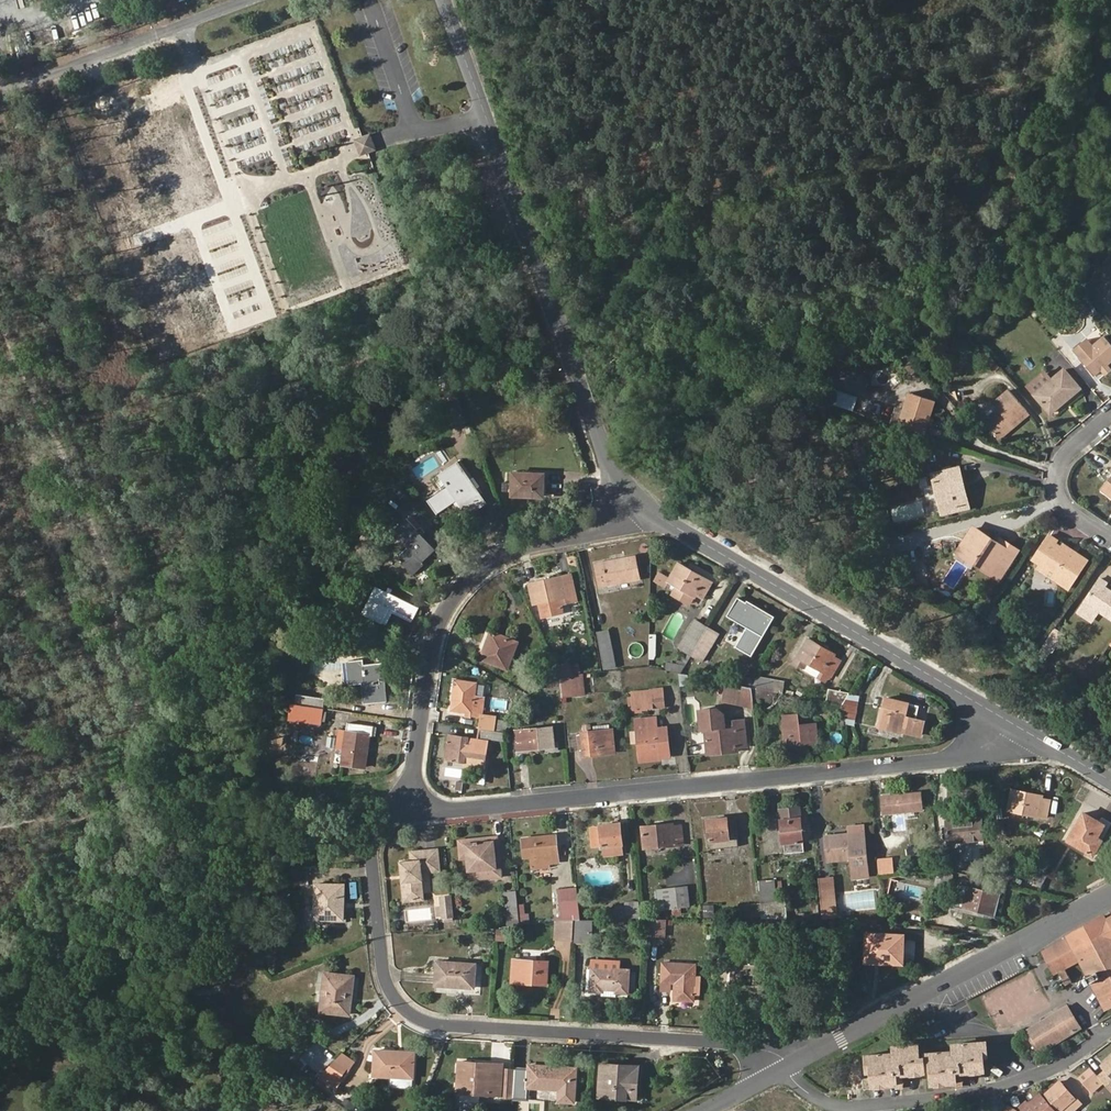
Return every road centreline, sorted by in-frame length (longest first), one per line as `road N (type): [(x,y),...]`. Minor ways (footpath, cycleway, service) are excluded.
road 1 (residential): [(415,805),(381,832),(371,854),(383,970),(397,1002),(416,1018),(744,1046),(785,1068)]
road 2 (residential): [(1014,725),(959,758),(458,810),(415,805)]
road 3 (unclassified): [(443,0),(601,445),(639,501)]
road 4 (unclassified): [(639,501),(1014,725)]
road 5 (residential): [(415,805),(408,784),(433,642),(448,605),(503,554),(589,534),(639,501)]
road 6 (tertiary): [(785,1068),(1110,895)]
road 7 (residential): [(1110,1032),(1045,1072),(988,1091),(917,1101),(839,1105),(810,1093),(785,1068)]
road 8 (track): [(408,784),(224,796)]
road 9 (residential): [(1110,538),(1069,510),(1058,487),(1070,452),(1110,416)]

